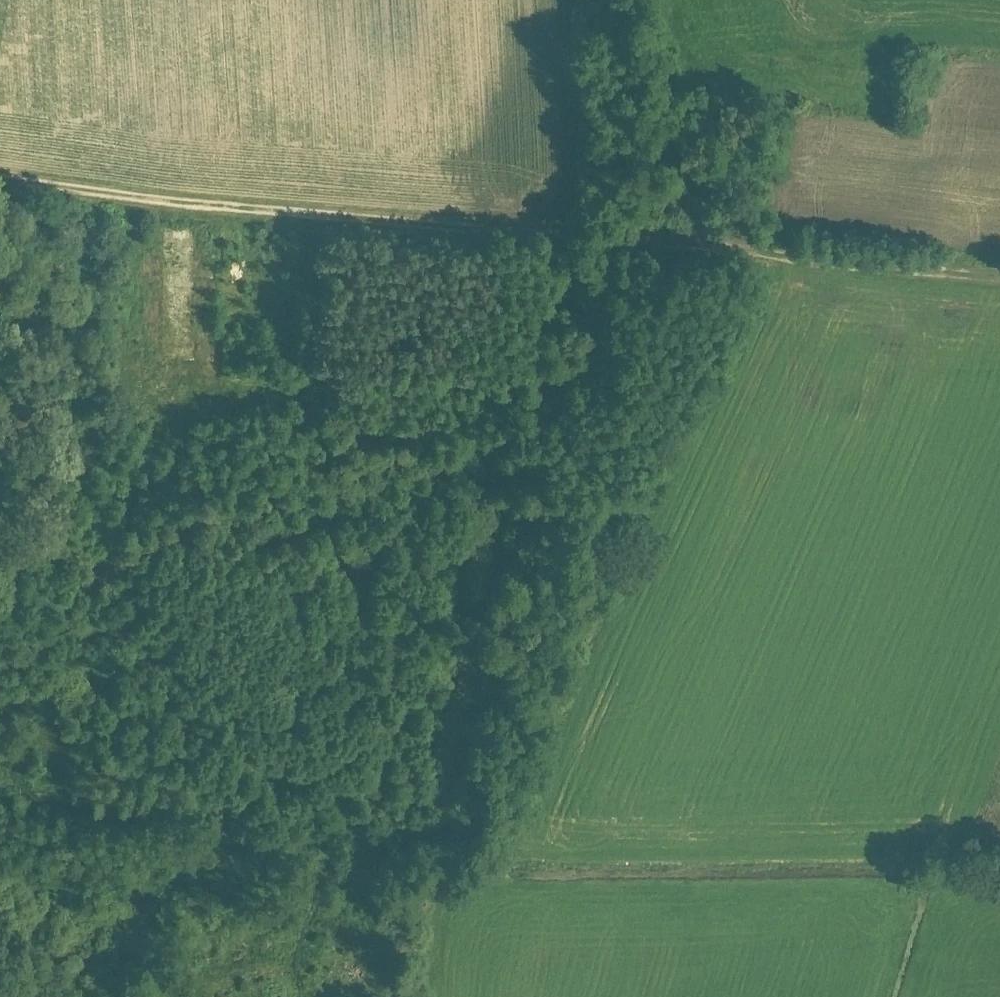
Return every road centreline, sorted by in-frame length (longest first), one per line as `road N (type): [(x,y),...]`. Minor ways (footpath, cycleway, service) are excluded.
road 1 (track): [(999,267),(514,216),(210,206),(0,174)]

